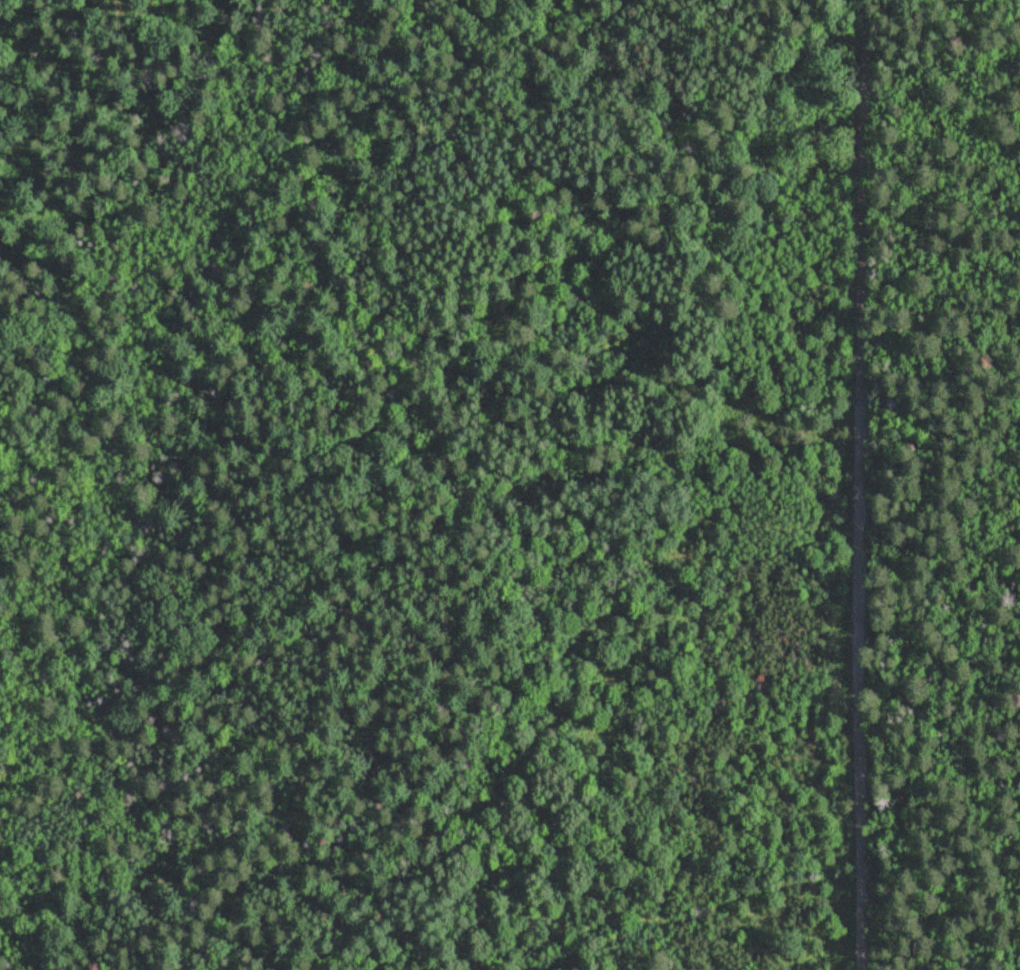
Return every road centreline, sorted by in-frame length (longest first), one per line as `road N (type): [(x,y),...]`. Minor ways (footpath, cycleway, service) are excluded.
road 1 (residential): [(863,969),(866,0)]

